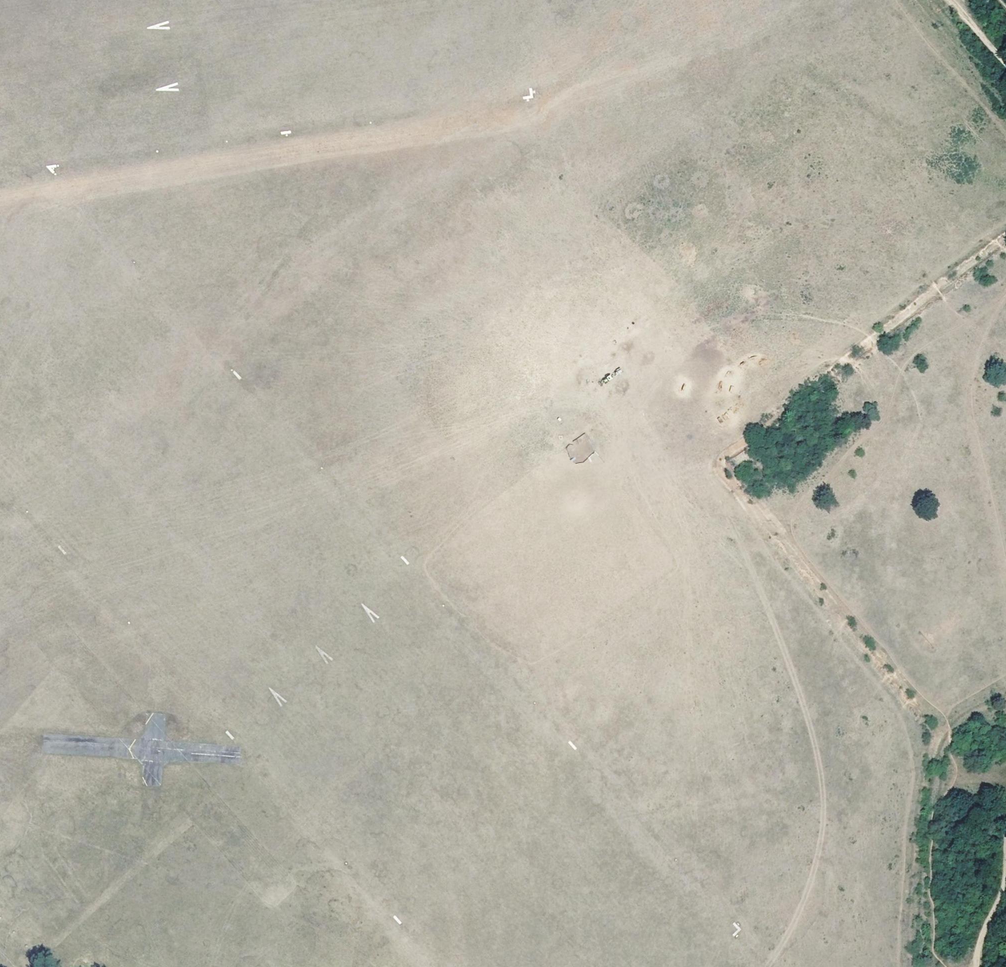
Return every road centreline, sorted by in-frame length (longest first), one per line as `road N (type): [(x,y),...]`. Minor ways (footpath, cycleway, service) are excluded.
road 1 (track): [(1005,841),(1005,883),(977,966)]

